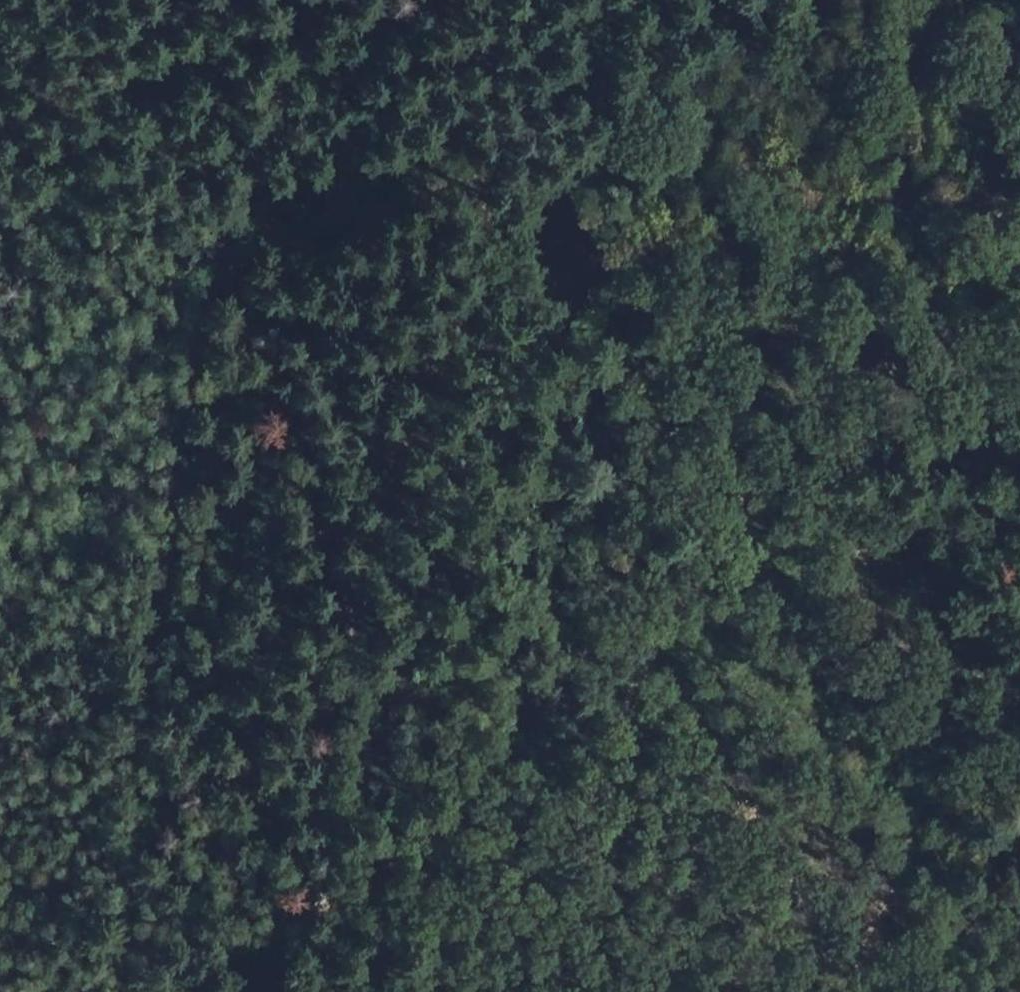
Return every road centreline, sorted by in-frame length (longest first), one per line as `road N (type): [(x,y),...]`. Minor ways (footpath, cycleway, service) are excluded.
road 1 (track): [(332,991),(332,854),(369,559),(406,425),(453,312),(516,212),(610,125),(709,54),(811,0)]
road 2 (track): [(331,0),(292,72),(202,379),(146,770),(131,991)]
road 3 (track): [(1019,314),(974,321),(879,364),(814,430),(747,529),(626,750),(593,880),(591,991)]
road 4 (track): [(848,991),(853,963),(913,830),(991,774),(1019,728)]

